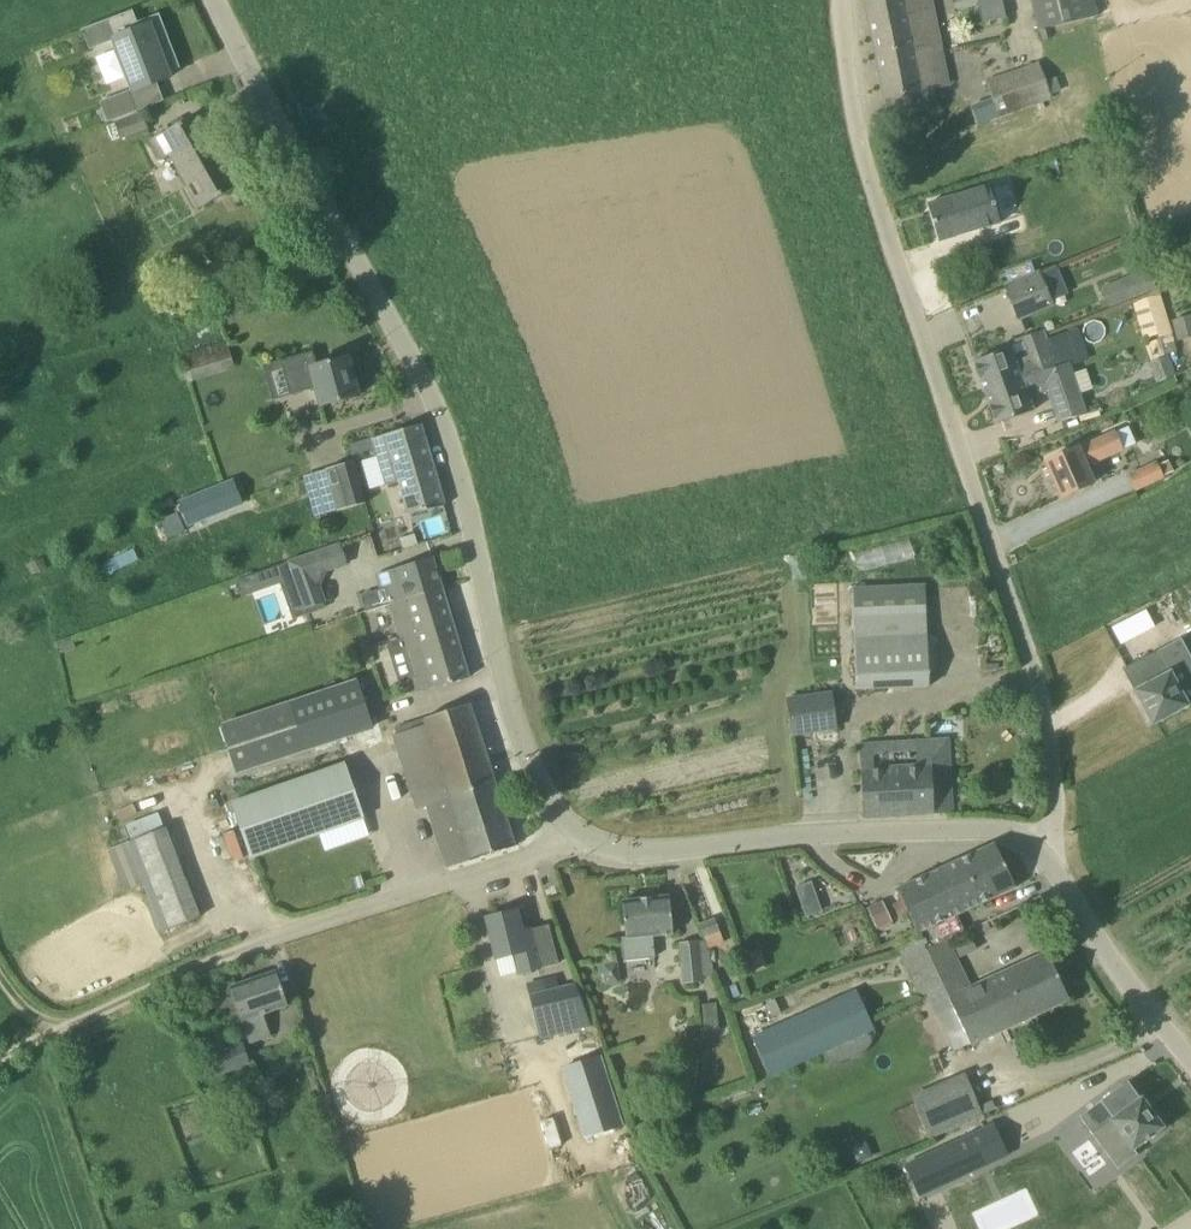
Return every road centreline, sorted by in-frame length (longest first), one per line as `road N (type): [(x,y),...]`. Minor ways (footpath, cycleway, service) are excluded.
road 1 (unclassified): [(592,856),(533,771),(433,435),(395,350),(213,0)]
road 2 (unclassified): [(1050,868),(1060,786),(1047,708),(874,190),(843,0)]
road 3 (unclassified): [(0,1058),(321,927),(592,856)]
road 4 (unclassified): [(1050,868),(1020,848),(983,839),(642,868),(592,856)]
road 5 (unclassified): [(1190,1066),(1050,868)]

